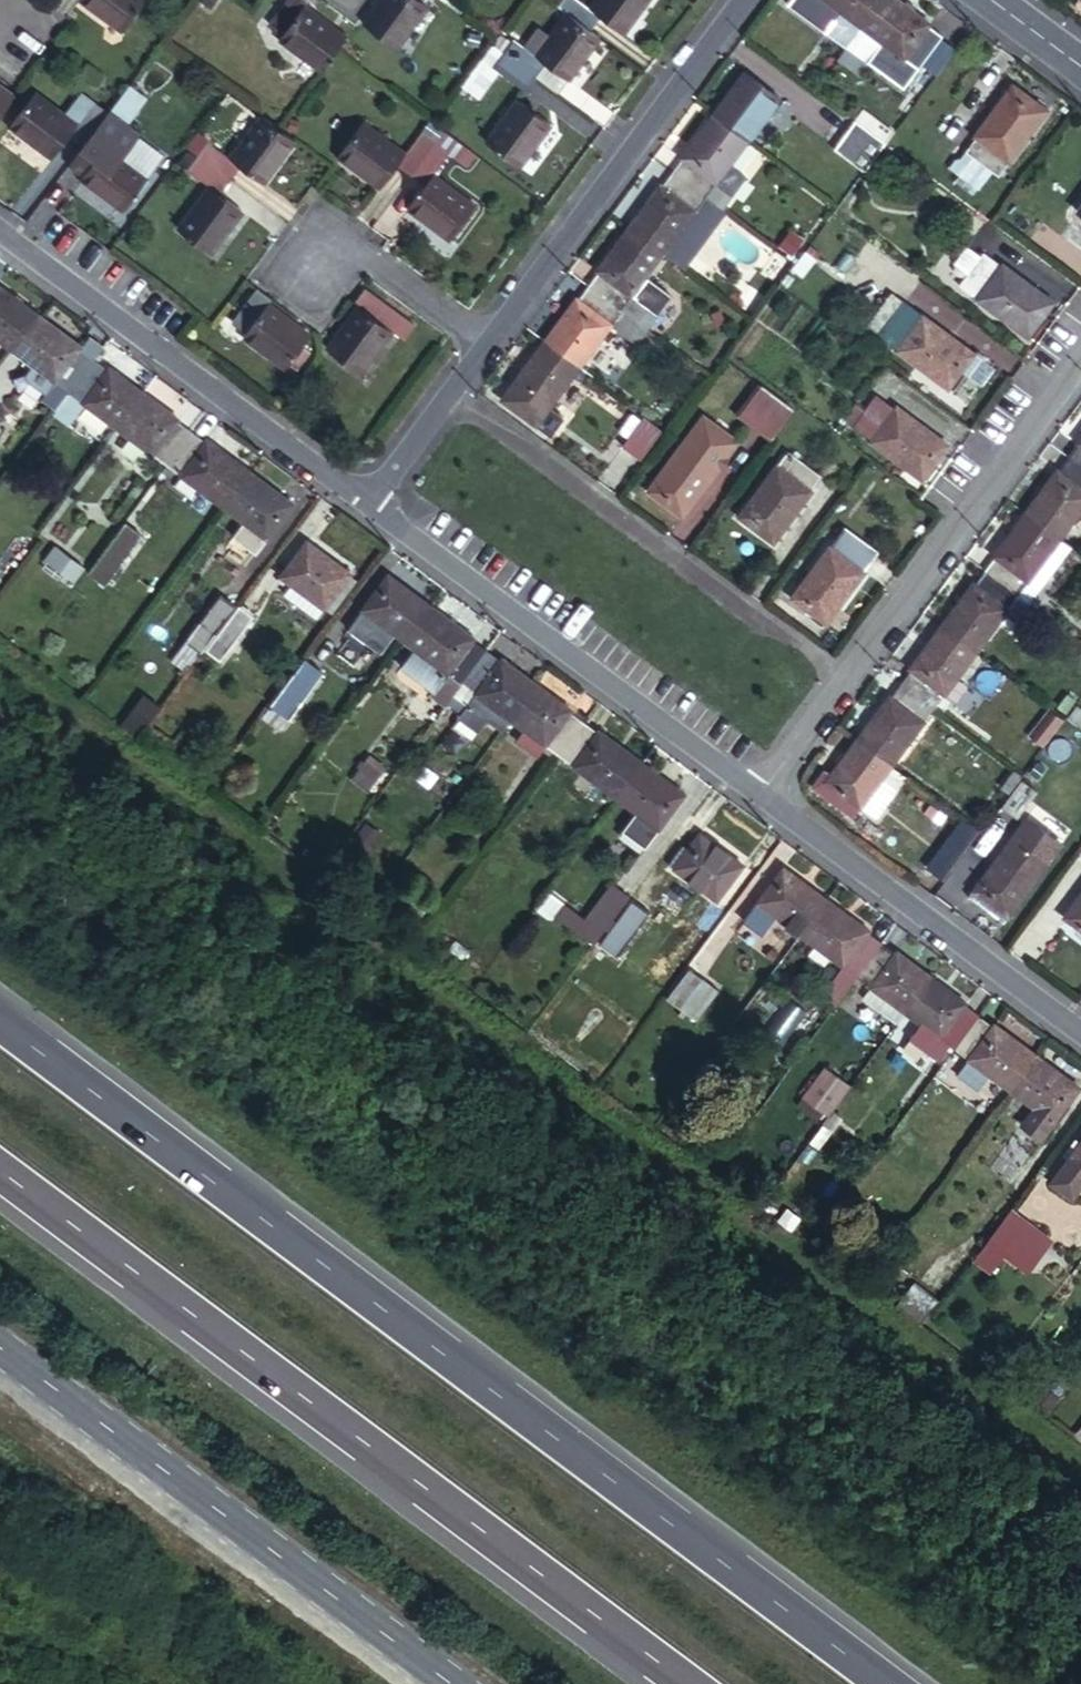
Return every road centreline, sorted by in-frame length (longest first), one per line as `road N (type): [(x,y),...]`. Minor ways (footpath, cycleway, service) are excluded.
road 1 (motorway): [(884,1683),(0,1021)]
road 2 (motorway): [(0,1170),(687,1683)]
road 3 (secondary): [(0,1348),(449,1683)]
road 4 (residential): [(839,678),(437,390)]
road 5 (residential): [(749,793),(354,498)]
road 6 (residential): [(354,498),(0,234)]
road 7 (residential): [(481,334),(737,0)]
road 8 (residential): [(1080,1041),(749,793)]
road 9 (unclassified): [(1080,366),(839,678)]
road 10 (residential): [(297,259),(367,255),(481,334)]
road 11 (unclassified): [(839,678),(749,793)]
road 12 (residential): [(354,498),(437,390)]
road 13 (residential): [(1080,71),(983,0)]

